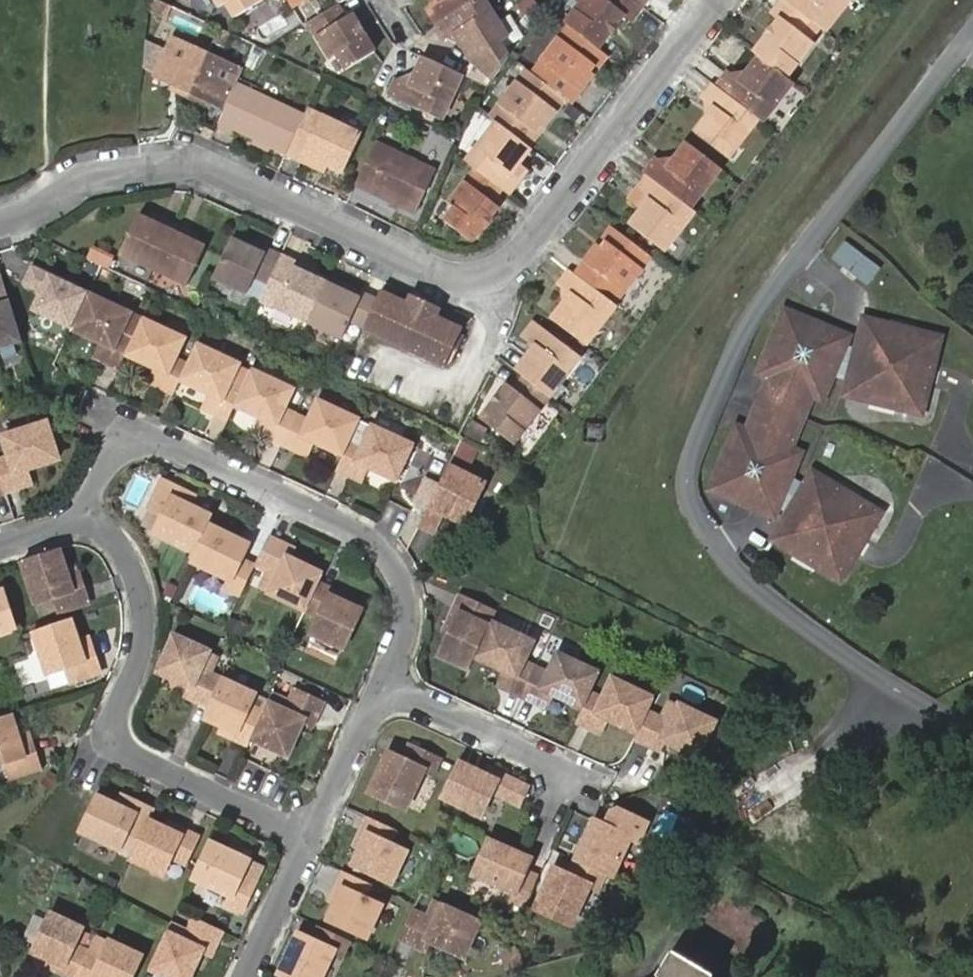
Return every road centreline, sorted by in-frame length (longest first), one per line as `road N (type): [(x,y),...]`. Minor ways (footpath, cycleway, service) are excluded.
road 1 (residential): [(0,220),(80,183),(189,165),(445,275),(479,280),(515,260),(710,0)]
road 2 (residential): [(89,520),(123,446),(152,440),(381,546),(405,590),(406,641),(383,687)]
road 3 (residential): [(311,837),(120,751),(110,726),(141,646),(143,604),(115,538),(89,520)]
road 4 (residential): [(383,687),(563,772),(538,848)]
road 5 (residential): [(383,687),(311,837)]
road 6 (residential): [(311,837),(250,976)]

